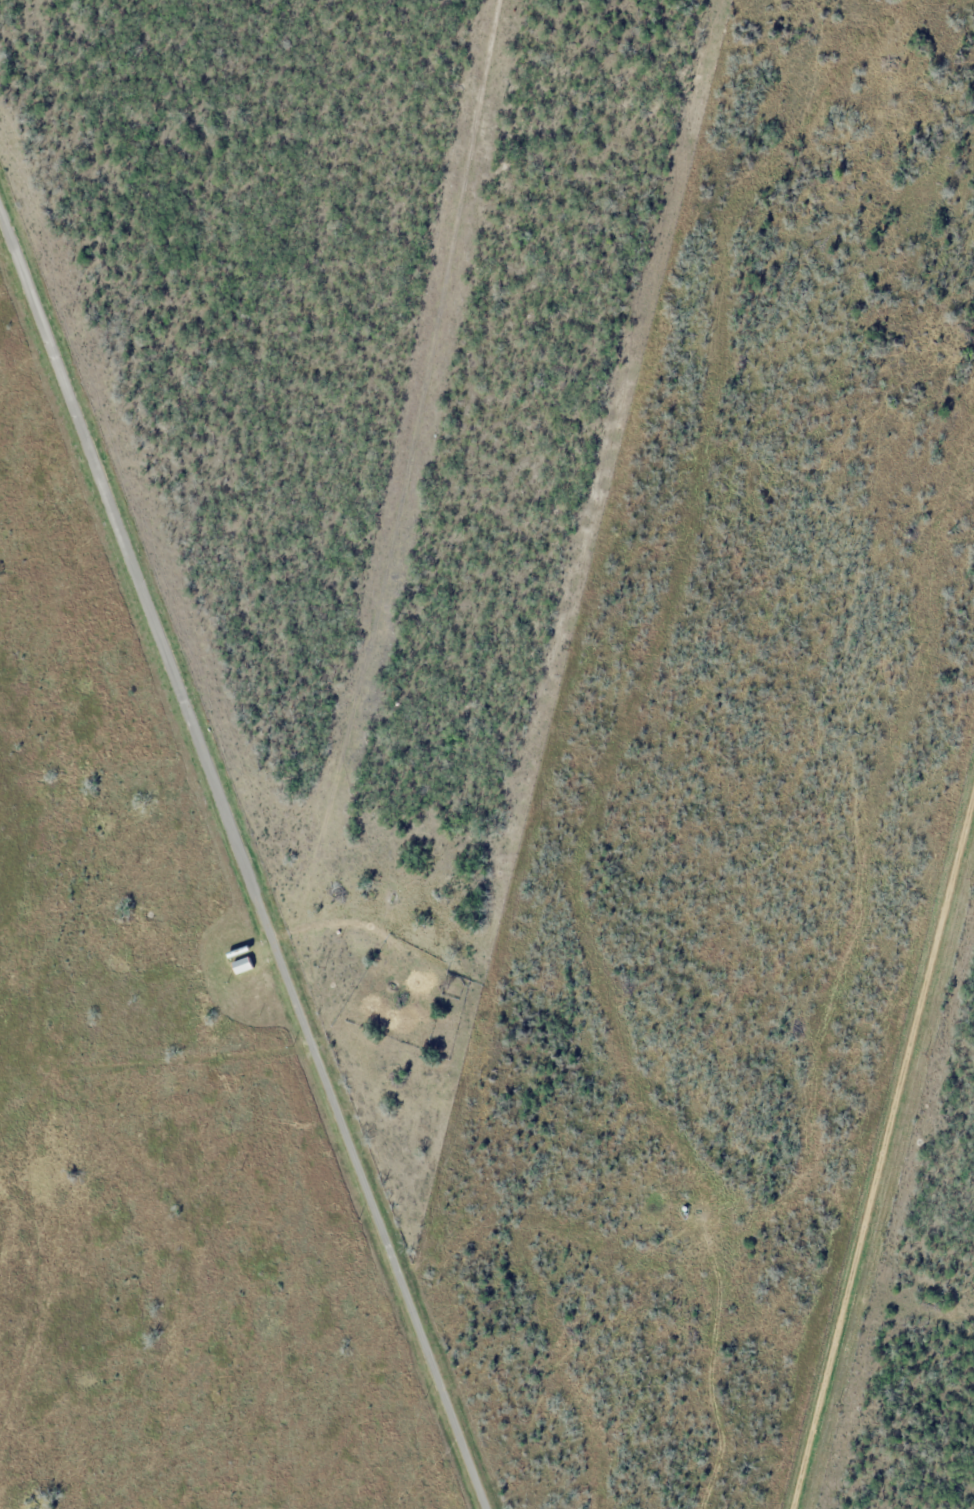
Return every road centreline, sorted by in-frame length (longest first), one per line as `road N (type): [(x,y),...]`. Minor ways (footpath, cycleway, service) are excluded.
road 1 (residential): [(491,1508),(0,196)]

